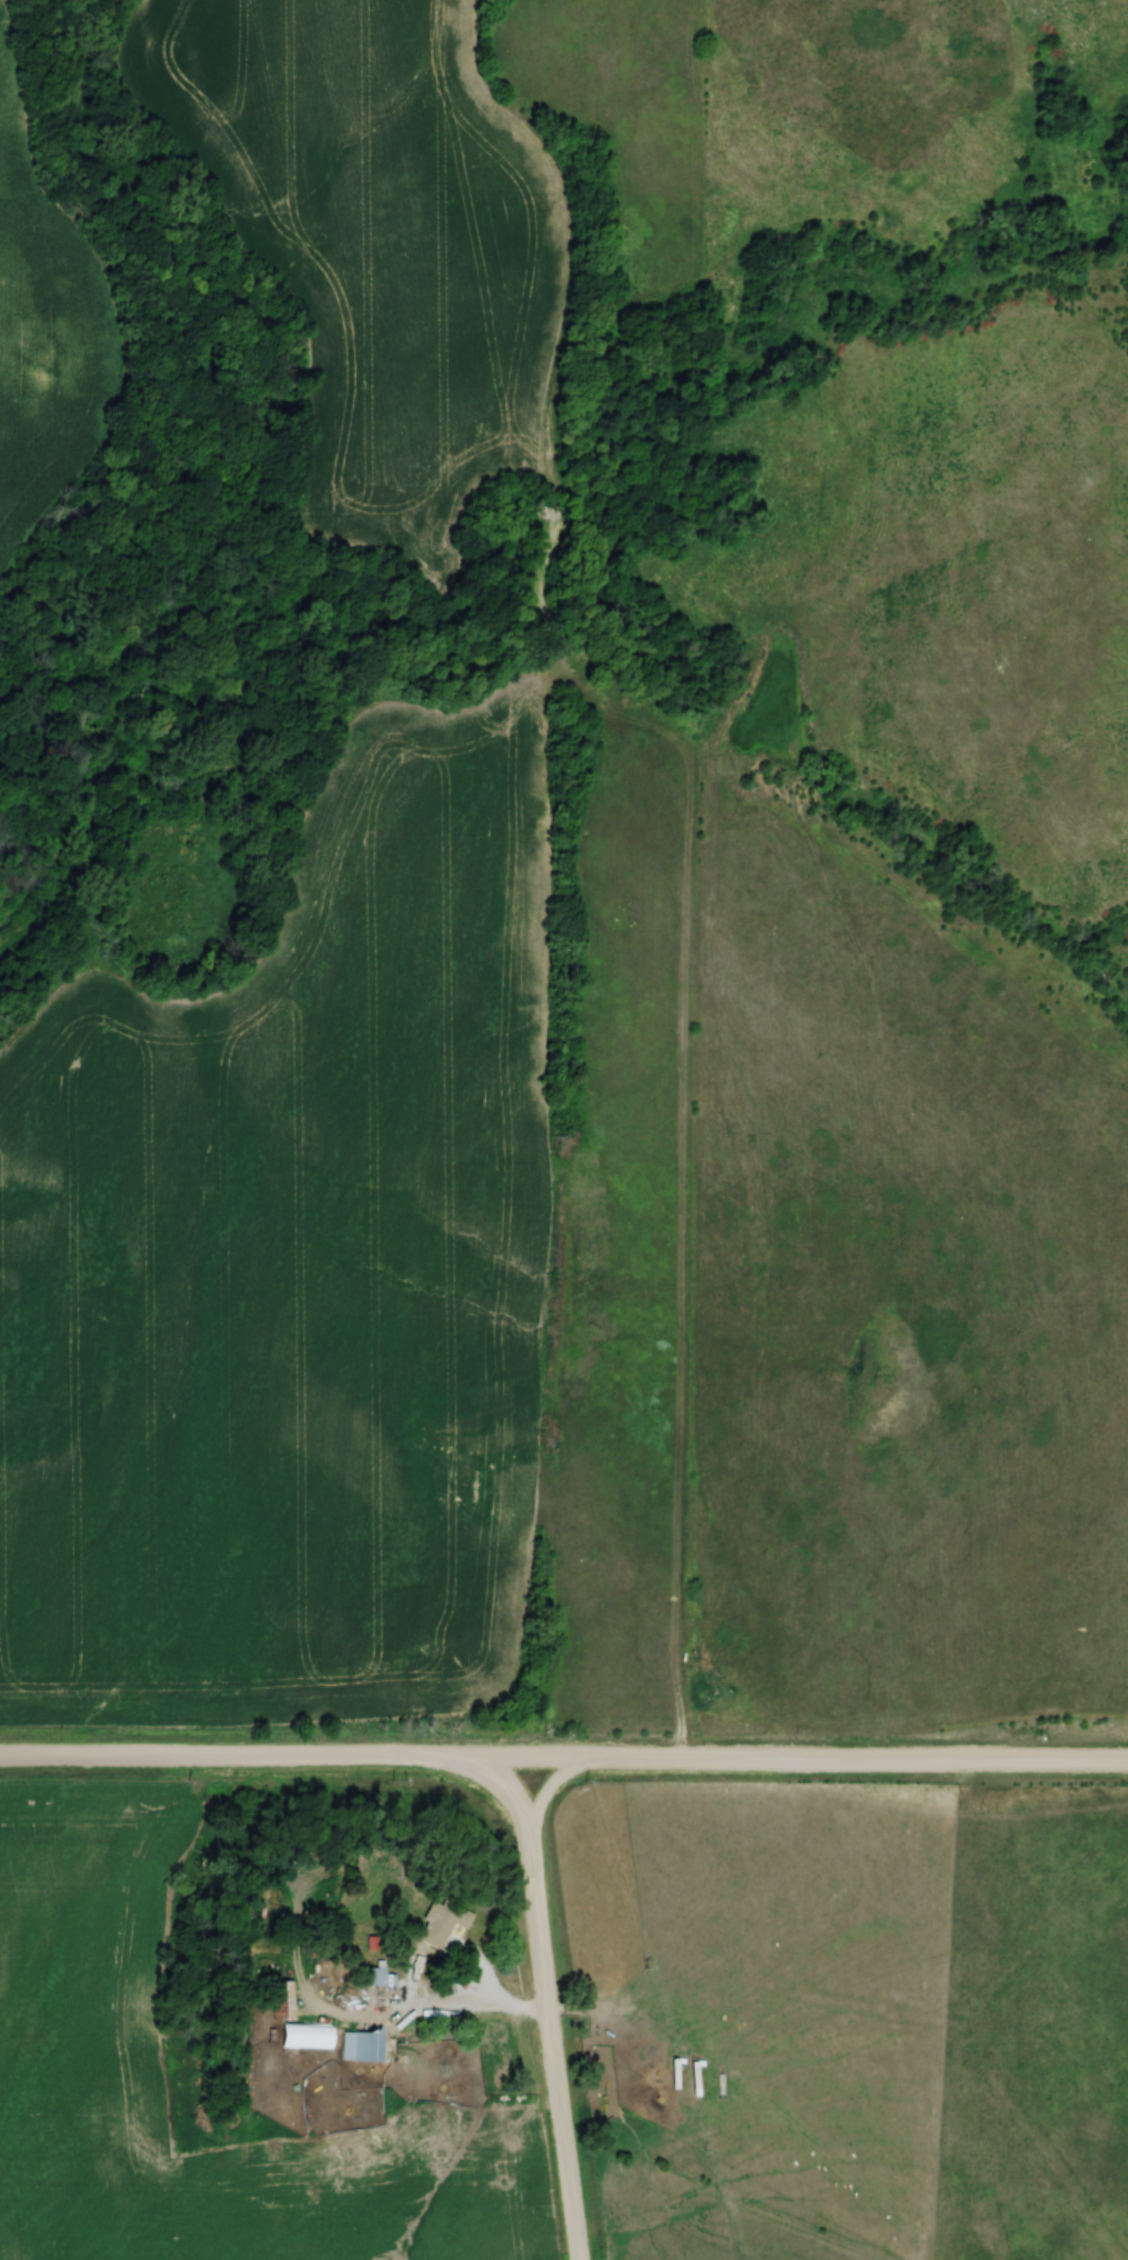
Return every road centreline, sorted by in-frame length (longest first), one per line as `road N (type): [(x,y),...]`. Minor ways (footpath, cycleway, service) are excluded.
road 1 (residential): [(1127,1766),(0,1759)]
road 2 (residential): [(576,2259),(528,1866),(516,1815),(477,1762)]

